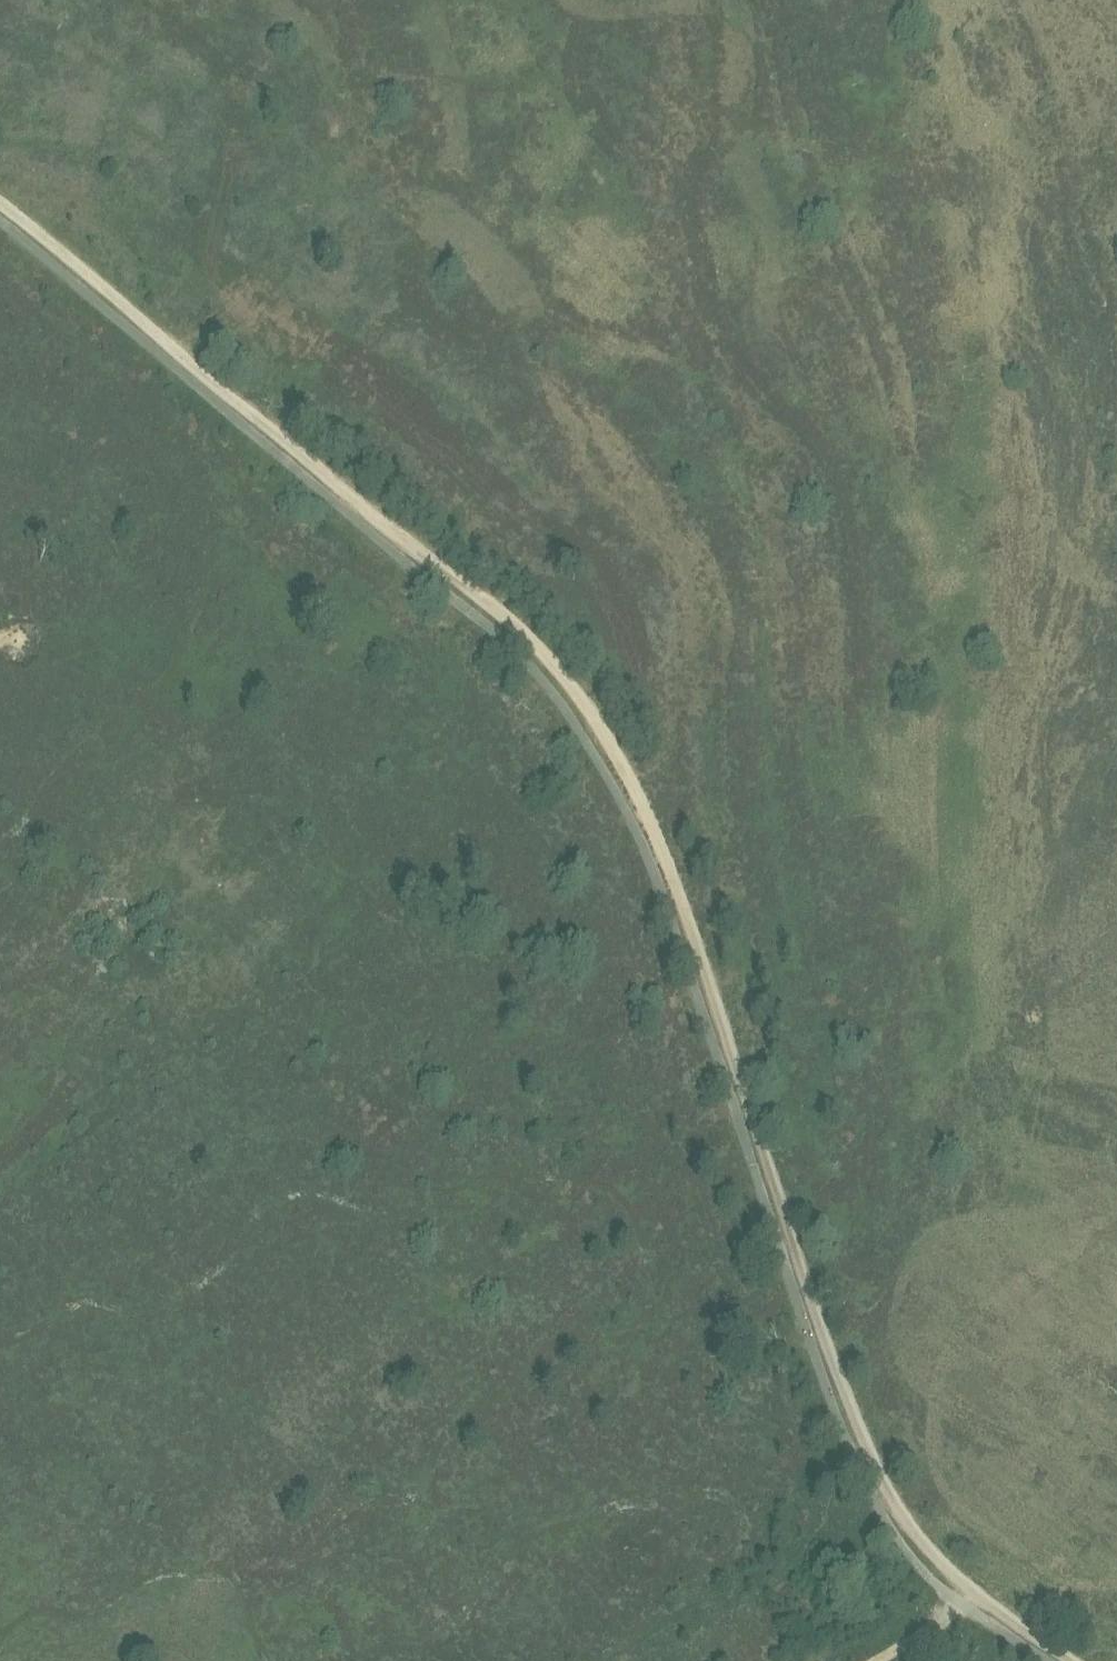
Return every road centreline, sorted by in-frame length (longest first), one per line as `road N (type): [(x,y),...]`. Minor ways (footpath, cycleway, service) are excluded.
road 1 (track): [(973,1589),(939,1556),(863,1431),(650,821),(599,727),(531,644),(0,196)]
road 2 (track): [(1074,1660),(973,1589)]

